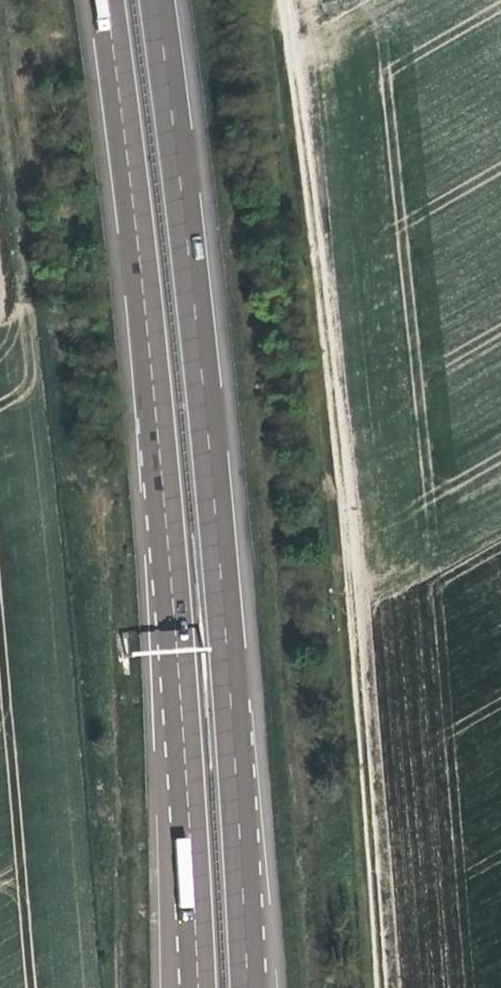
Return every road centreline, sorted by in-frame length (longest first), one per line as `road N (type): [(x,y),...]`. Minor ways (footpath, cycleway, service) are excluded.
road 1 (track): [(403,987),(391,697),(301,0)]
road 2 (motorway): [(246,987),(195,261),(162,0)]
road 3 (motorway): [(109,0),(160,447),(196,914)]
road 4 (track): [(82,987),(0,157)]

